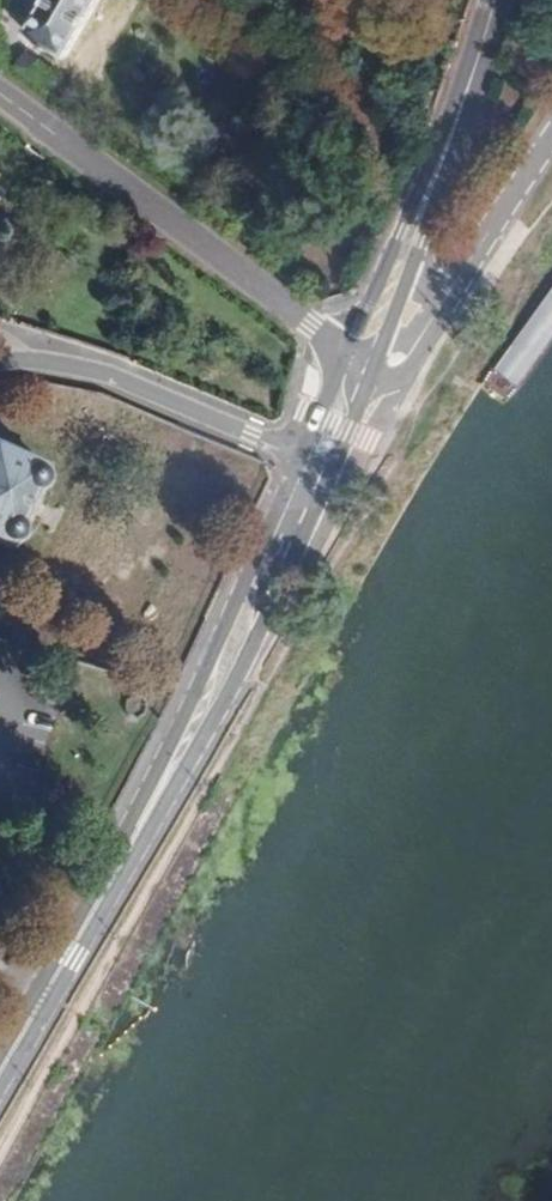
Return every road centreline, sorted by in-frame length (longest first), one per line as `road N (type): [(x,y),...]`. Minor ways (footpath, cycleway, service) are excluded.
road 1 (residential): [(297,461),(84,929)]
road 2 (residential): [(84,929),(216,715),(328,479)]
road 3 (residential): [(345,350),(0,92)]
road 4 (residential): [(481,48),(345,350)]
road 5 (residential): [(297,461),(85,369),(0,360)]
road 6 (residential): [(411,275),(474,94),(481,48)]
road 7 (residential): [(450,295),(551,134)]
road 8 (residential): [(84,929),(0,1071)]
road 9 (residential): [(345,350),(297,461)]

